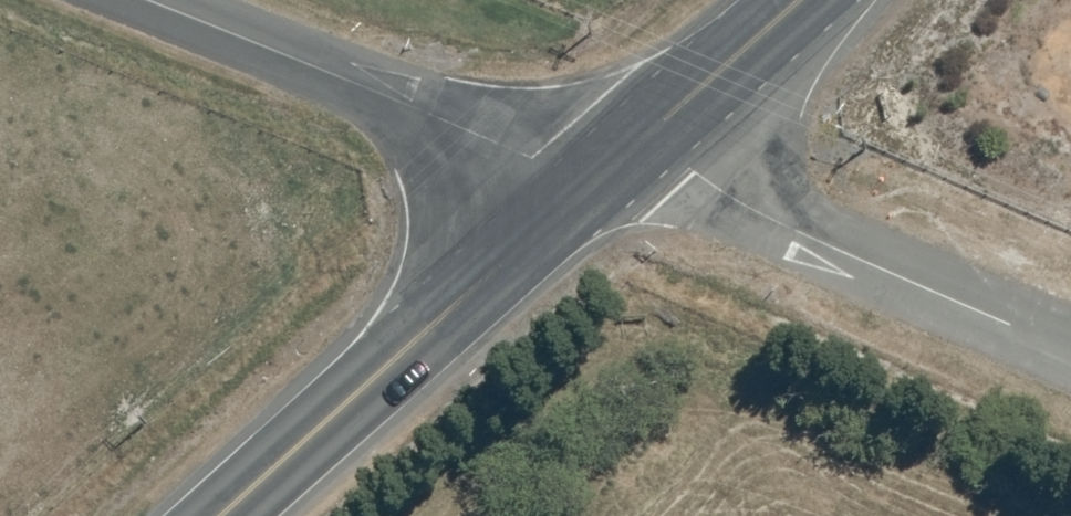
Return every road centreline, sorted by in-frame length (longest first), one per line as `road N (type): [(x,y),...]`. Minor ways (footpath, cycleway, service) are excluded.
road 1 (trunk): [(216,515),(621,161)]
road 2 (unclassified): [(621,161),(533,157),(148,0)]
road 3 (residential): [(621,161),(693,168),(782,233),(1070,357)]
road 4 (trunk): [(621,161),(791,0)]

